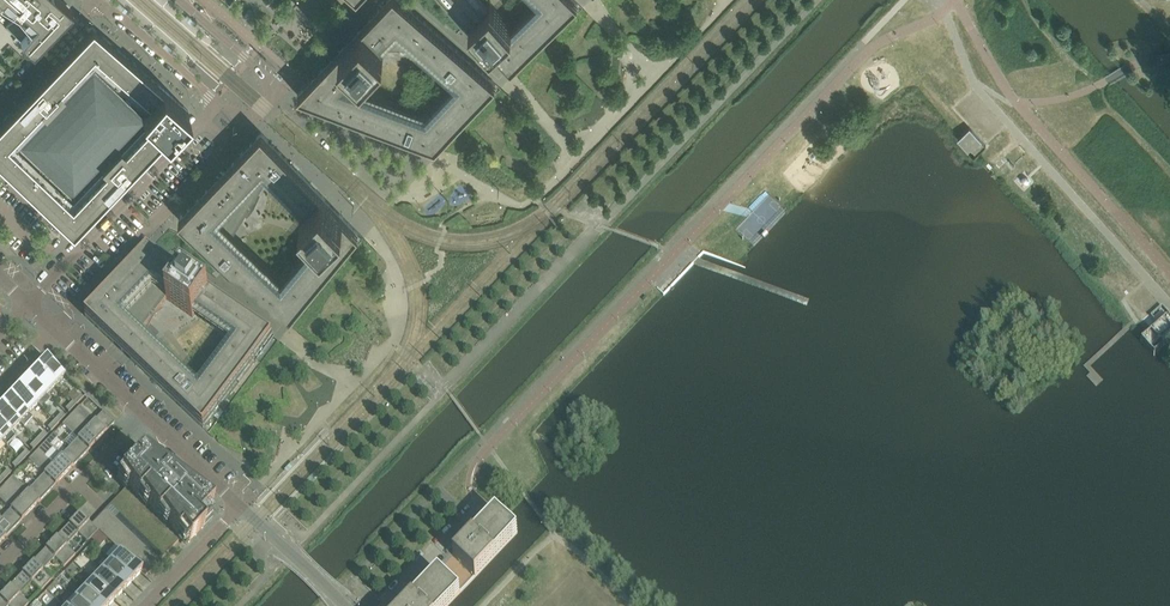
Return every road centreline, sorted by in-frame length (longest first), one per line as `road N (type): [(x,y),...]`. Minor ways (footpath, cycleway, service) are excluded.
road 1 (residential): [(53,330),(230,144)]
road 2 (residential): [(204,120),(27,305)]
road 3 (residential): [(0,564),(141,413)]
road 4 (residential): [(249,122),(280,90),(180,0)]
road 5 (residential): [(99,1),(216,99)]
road 6 (residential): [(99,1),(0,107)]
road 7 (residential): [(343,605),(239,506)]
road 8 (residential): [(141,605),(239,506)]
road 9 (residential): [(387,605),(481,507)]
road 10 (residential): [(239,506),(141,413)]
road 11 (residential): [(141,413),(53,330)]

